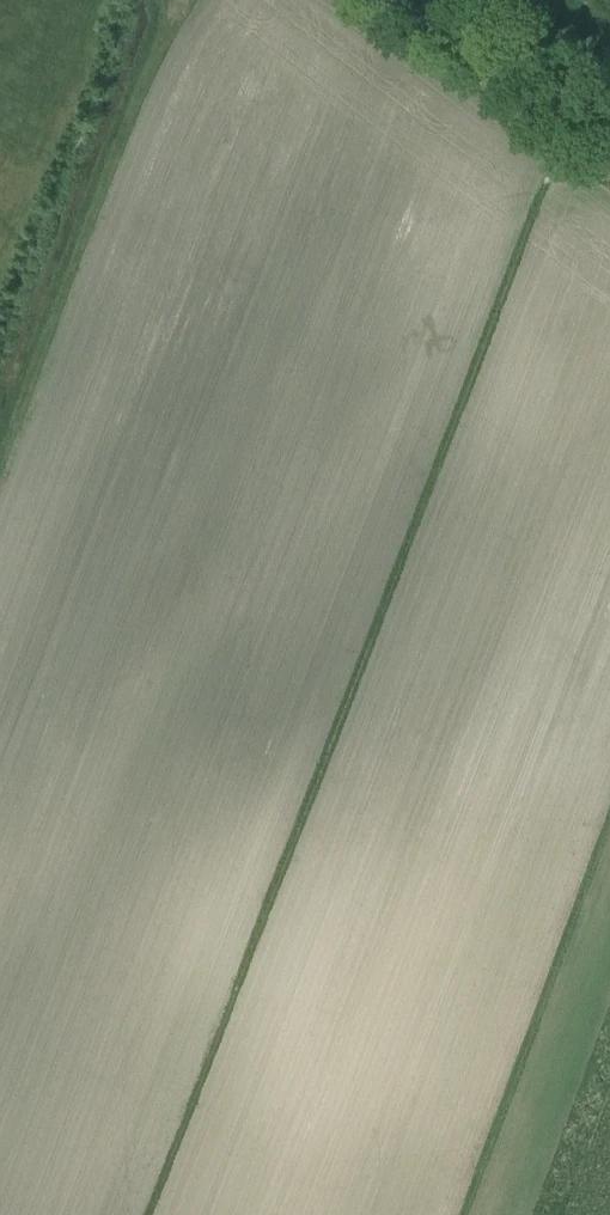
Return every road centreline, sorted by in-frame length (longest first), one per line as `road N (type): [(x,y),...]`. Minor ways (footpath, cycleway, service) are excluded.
road 1 (unclassified): [(609,155),(407,0)]

